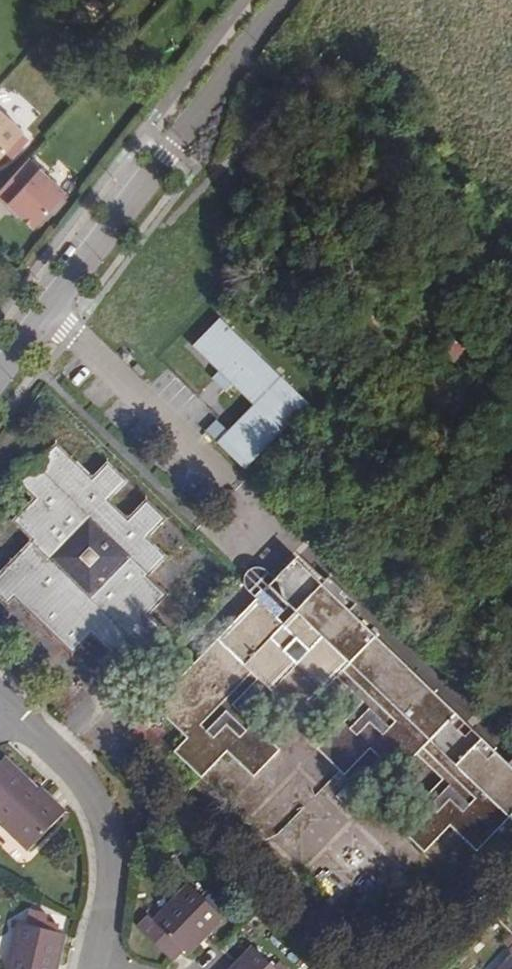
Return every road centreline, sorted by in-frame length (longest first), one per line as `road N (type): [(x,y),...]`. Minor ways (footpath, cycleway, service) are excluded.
road 1 (residential): [(93,963),(114,870),(98,802),(8,711)]
road 2 (residential): [(171,151),(0,370)]
road 3 (unclassified): [(272,0),(171,151)]

